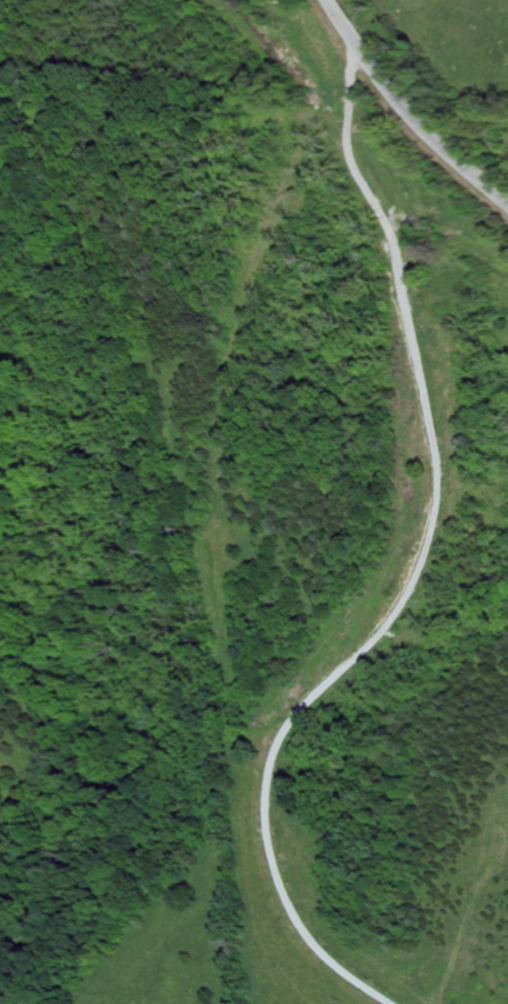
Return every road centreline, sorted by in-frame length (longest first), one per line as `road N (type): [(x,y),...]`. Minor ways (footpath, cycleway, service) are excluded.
road 1 (secondary): [(507,212),(423,131),(331,0)]

